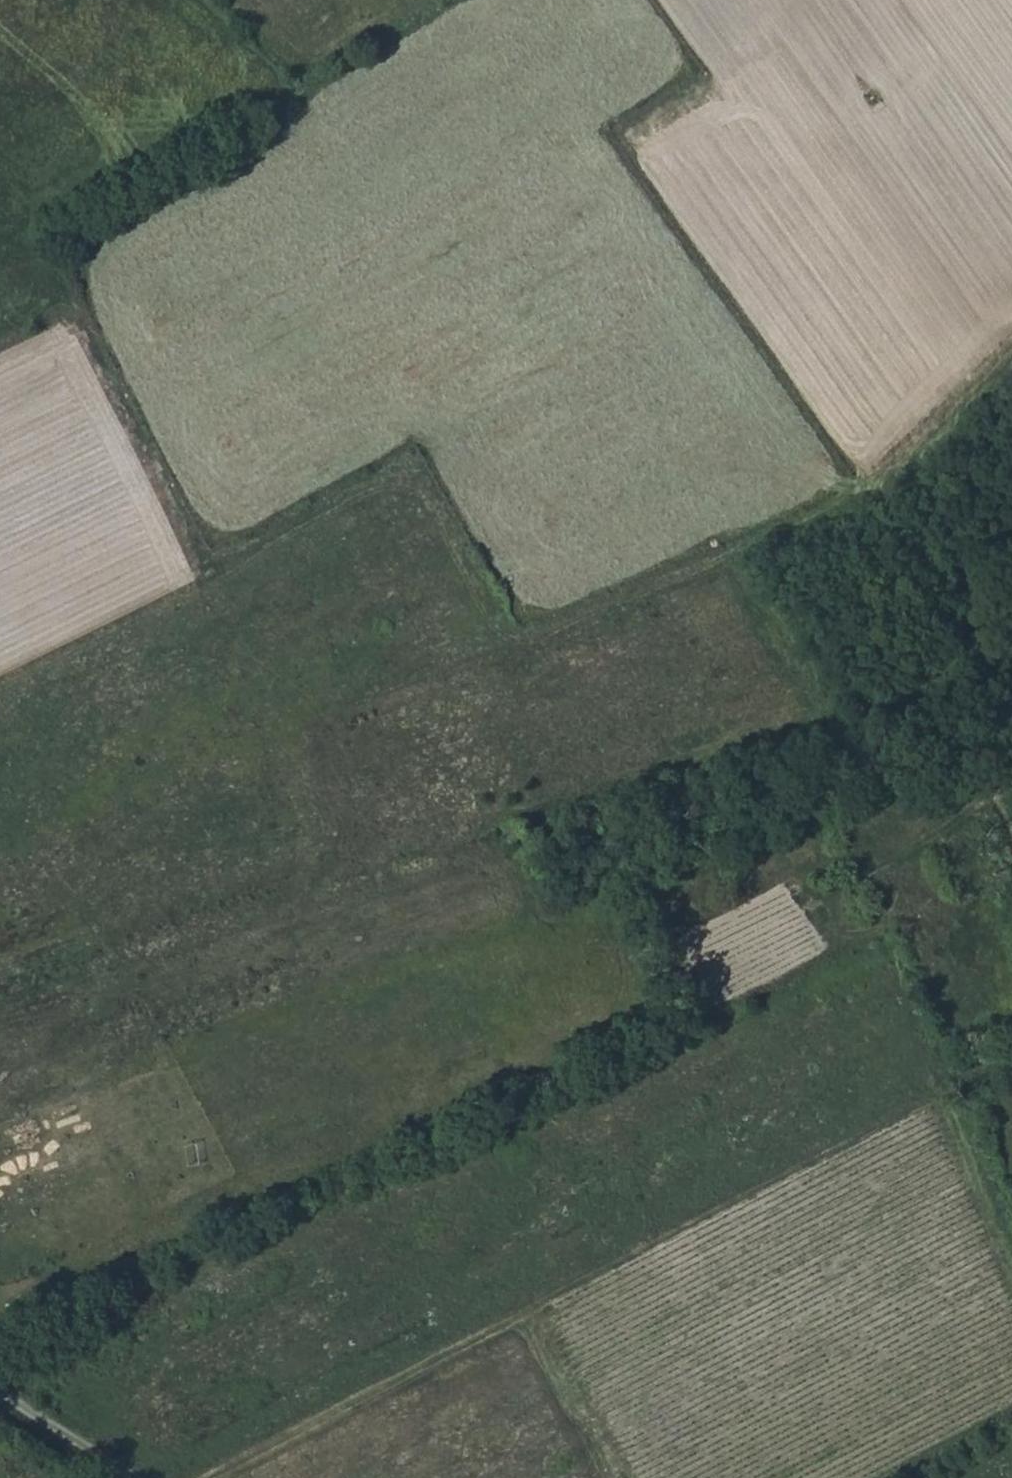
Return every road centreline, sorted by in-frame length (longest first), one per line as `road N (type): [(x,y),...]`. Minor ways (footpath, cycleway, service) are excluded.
road 1 (track): [(78,326),(202,573),(412,471),(506,636),(781,529),(857,489),(1011,342)]
road 2 (track): [(131,1477),(0,1393)]

